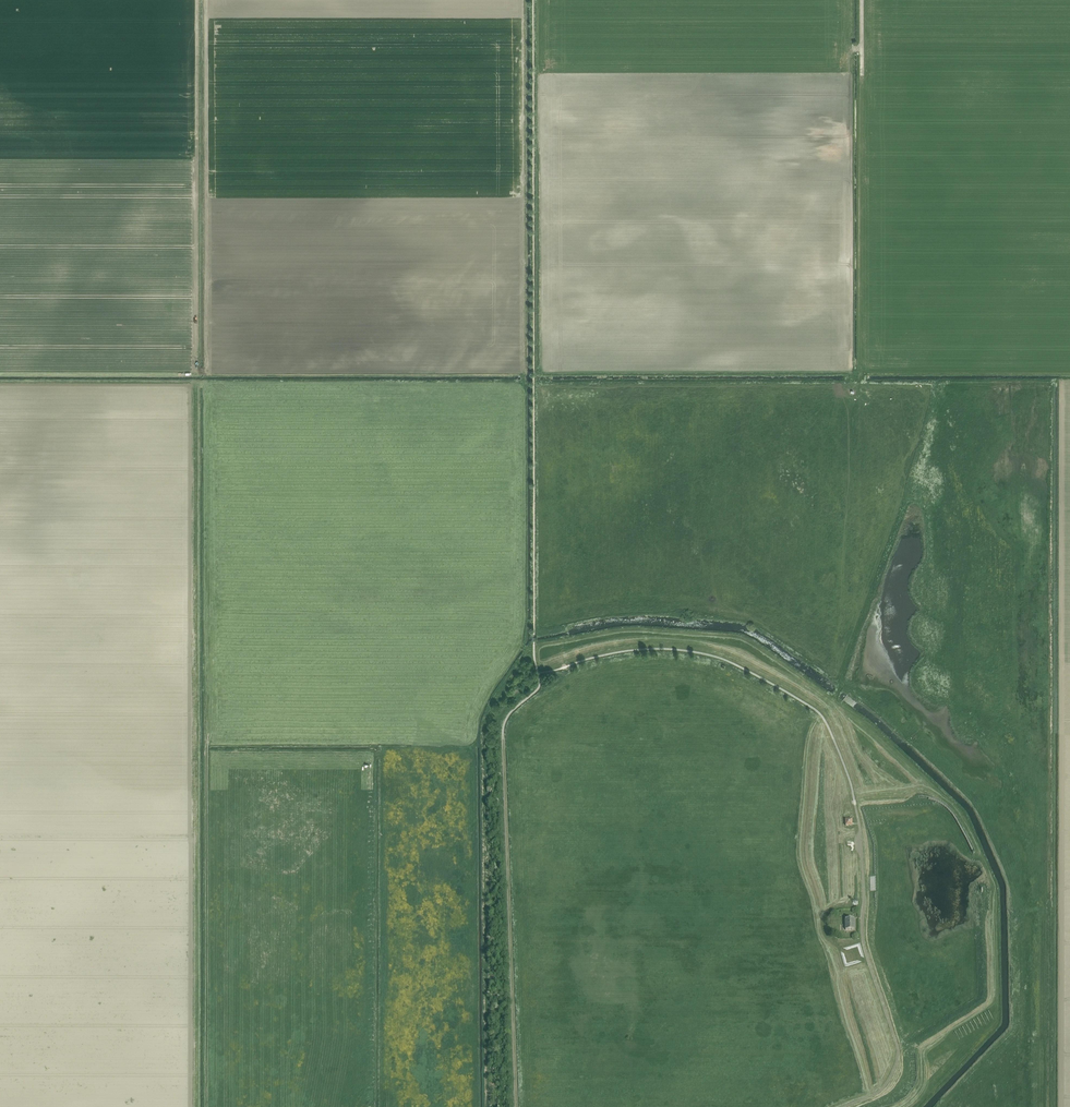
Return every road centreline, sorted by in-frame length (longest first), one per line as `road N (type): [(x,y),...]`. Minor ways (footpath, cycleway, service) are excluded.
road 1 (track): [(205,381),(206,1106)]
road 2 (track): [(866,1098),(799,863),(810,734),(822,717)]
road 3 (track): [(1049,927),(1048,1106)]

